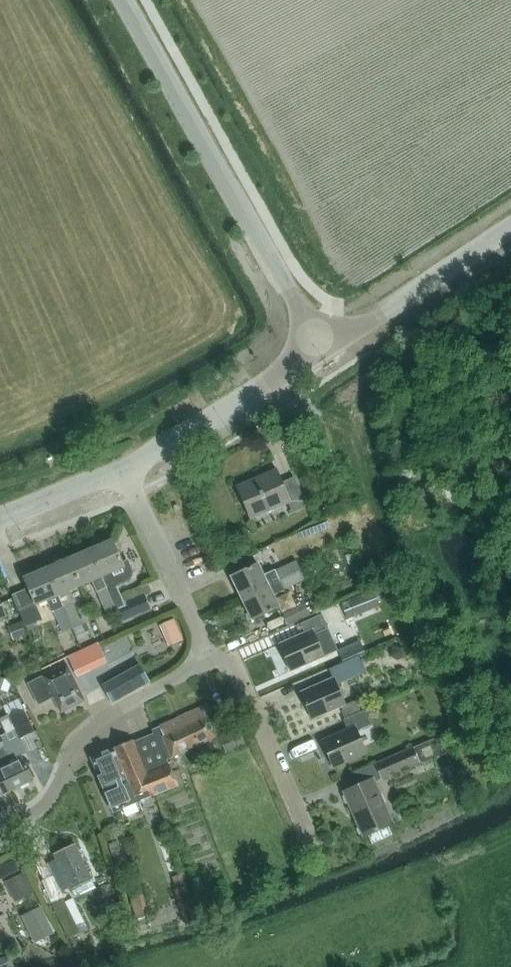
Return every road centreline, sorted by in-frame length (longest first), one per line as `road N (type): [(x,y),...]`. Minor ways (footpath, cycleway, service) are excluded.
road 1 (tertiary): [(325,352),(124,0)]
road 2 (residential): [(0,827),(47,804),(94,726),(203,660)]
road 3 (tertiary): [(125,468),(325,352)]
road 4 (residential): [(314,847),(235,669),(203,660)]
road 5 (tertiary): [(325,352),(510,228)]
road 6 (residential): [(188,608),(125,468)]
road 7 (tertiary): [(0,519),(125,468)]

